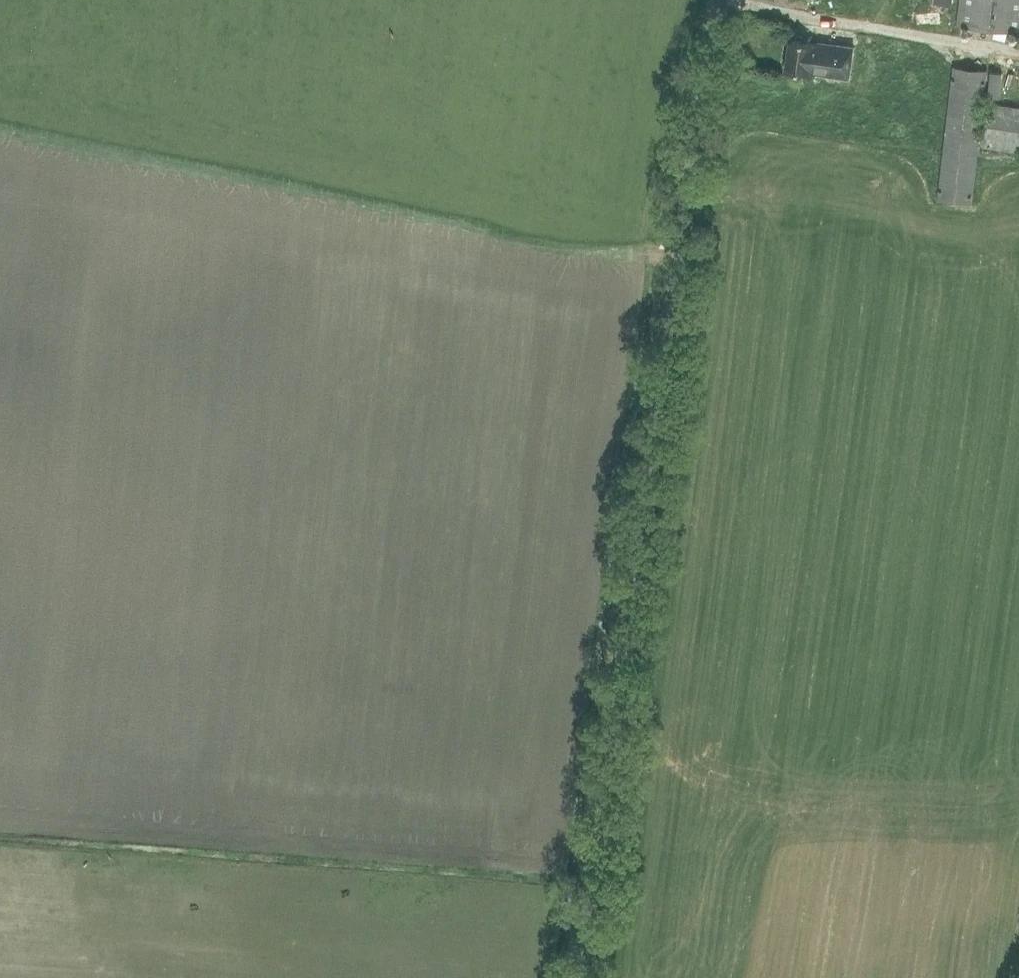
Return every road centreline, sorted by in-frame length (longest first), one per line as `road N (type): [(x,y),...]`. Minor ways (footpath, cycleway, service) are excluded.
road 1 (unclassified): [(580,977),(716,0)]

